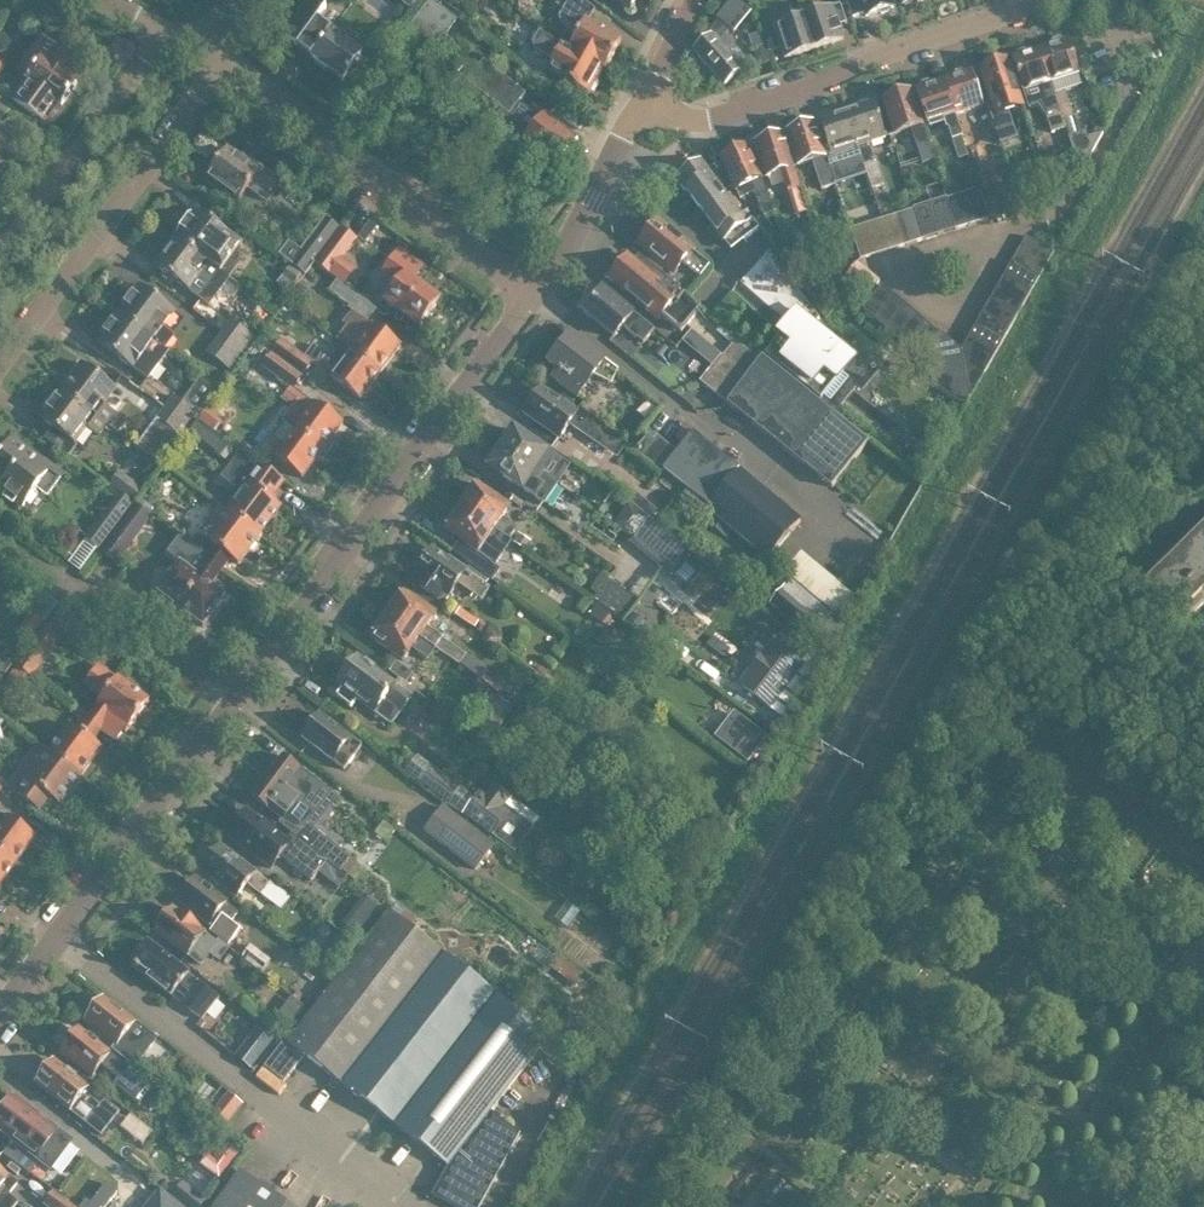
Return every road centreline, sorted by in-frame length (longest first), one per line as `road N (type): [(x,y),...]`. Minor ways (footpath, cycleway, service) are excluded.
road 1 (residential): [(58,939),(531,298)]
road 2 (residential): [(1071,0),(709,116),(671,121),(637,113)]
road 3 (residential): [(531,298),(200,50)]
road 4 (residential): [(0,362),(129,186),(200,50)]
road 5 (residential): [(0,255),(147,27)]
road 6 (unclassified): [(268,1100),(58,939)]
road 7 (residential): [(531,298),(637,113)]
road 8 (residential): [(637,113),(687,0)]

